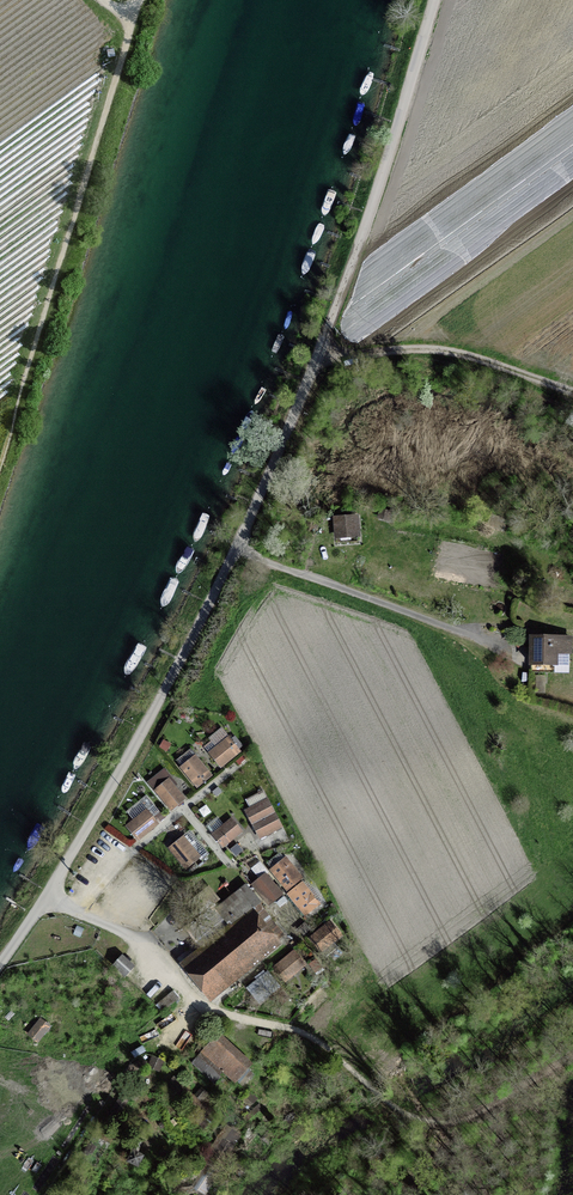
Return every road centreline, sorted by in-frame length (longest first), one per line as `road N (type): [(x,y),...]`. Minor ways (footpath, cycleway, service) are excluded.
road 1 (unclassified): [(436,0),(391,159),(239,551),(49,895)]
road 2 (track): [(572,1053),(488,1108),(449,1123),(420,1120),(322,1043),(197,1004)]
road 3 (track): [(572,394),(461,355),(316,364)]
road 4 (unclassified): [(197,1004),(142,945),(49,895)]

